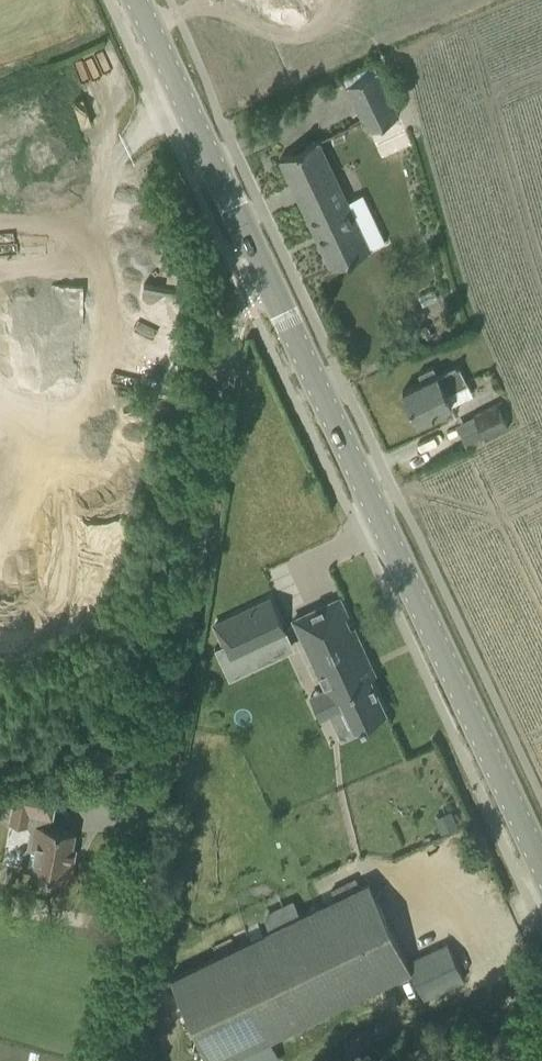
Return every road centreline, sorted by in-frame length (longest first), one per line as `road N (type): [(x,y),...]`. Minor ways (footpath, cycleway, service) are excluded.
road 1 (tertiary): [(541,855),(255,250)]
road 2 (unclassified): [(146,831),(255,250)]
road 3 (tertiary): [(255,250),(139,0)]

